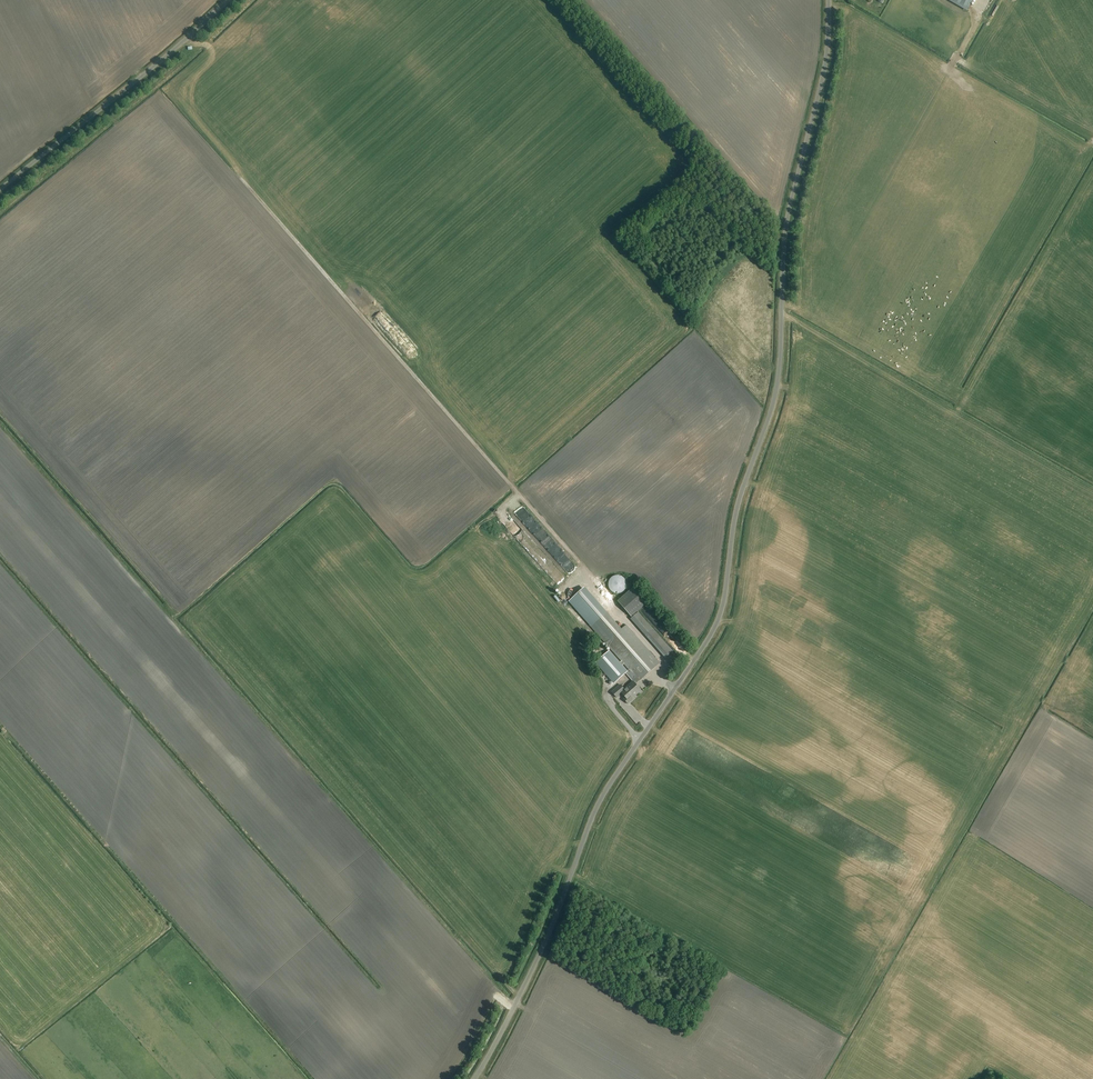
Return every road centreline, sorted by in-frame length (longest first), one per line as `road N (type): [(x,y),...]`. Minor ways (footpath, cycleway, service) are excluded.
road 1 (unclassified): [(474,1078),(547,938),(606,791),(723,607),(735,515),(776,389),(788,210),(827,58),(829,0)]
road 2 (unclassified): [(0,190),(227,0)]

